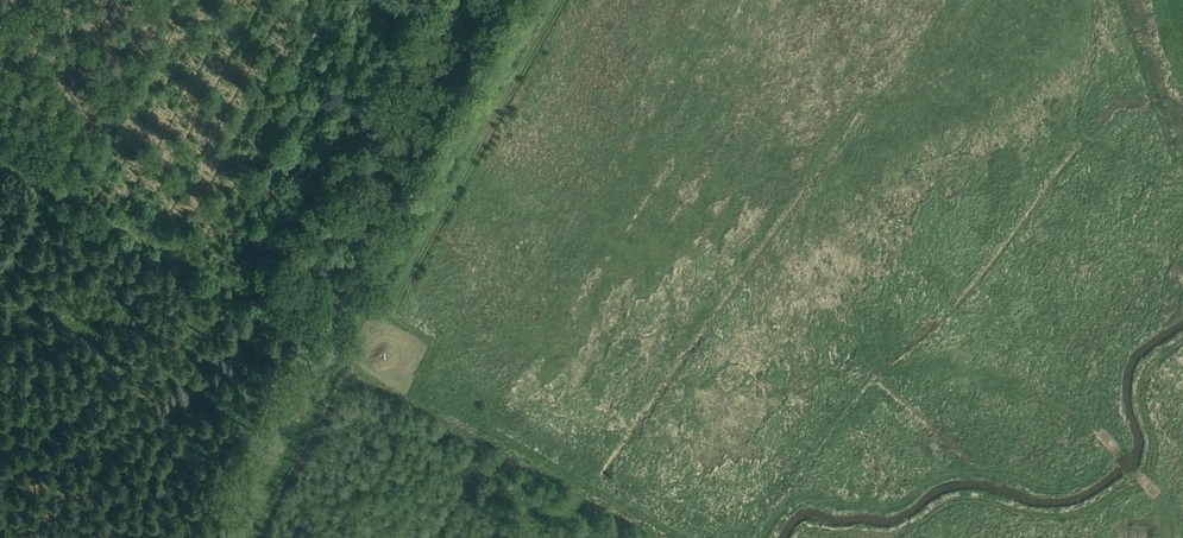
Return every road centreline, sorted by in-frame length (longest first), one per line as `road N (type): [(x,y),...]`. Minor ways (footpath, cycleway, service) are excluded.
road 1 (track): [(248,537),(345,361)]

